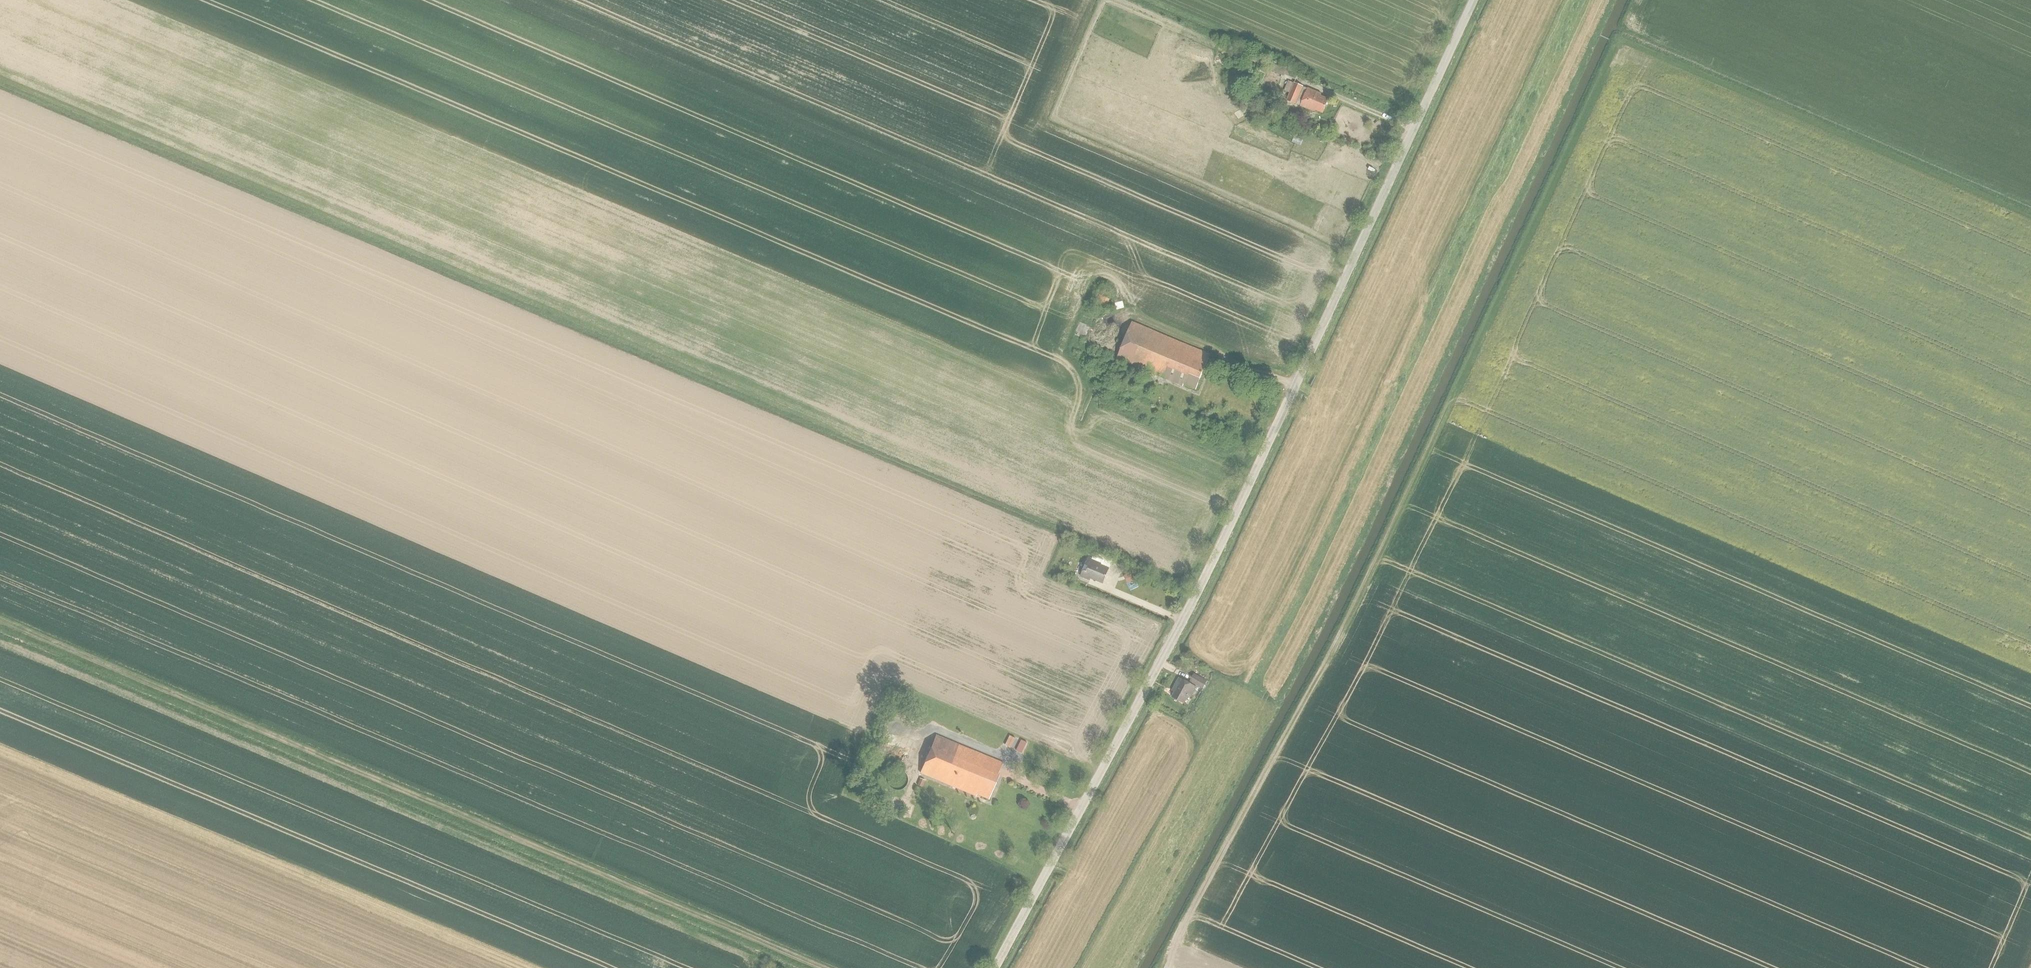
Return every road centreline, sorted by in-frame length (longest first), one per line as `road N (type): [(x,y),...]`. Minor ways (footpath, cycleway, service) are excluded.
road 1 (tertiary): [(1474,0),(1205,582),(995,967)]
road 2 (track): [(825,967),(0,620)]

